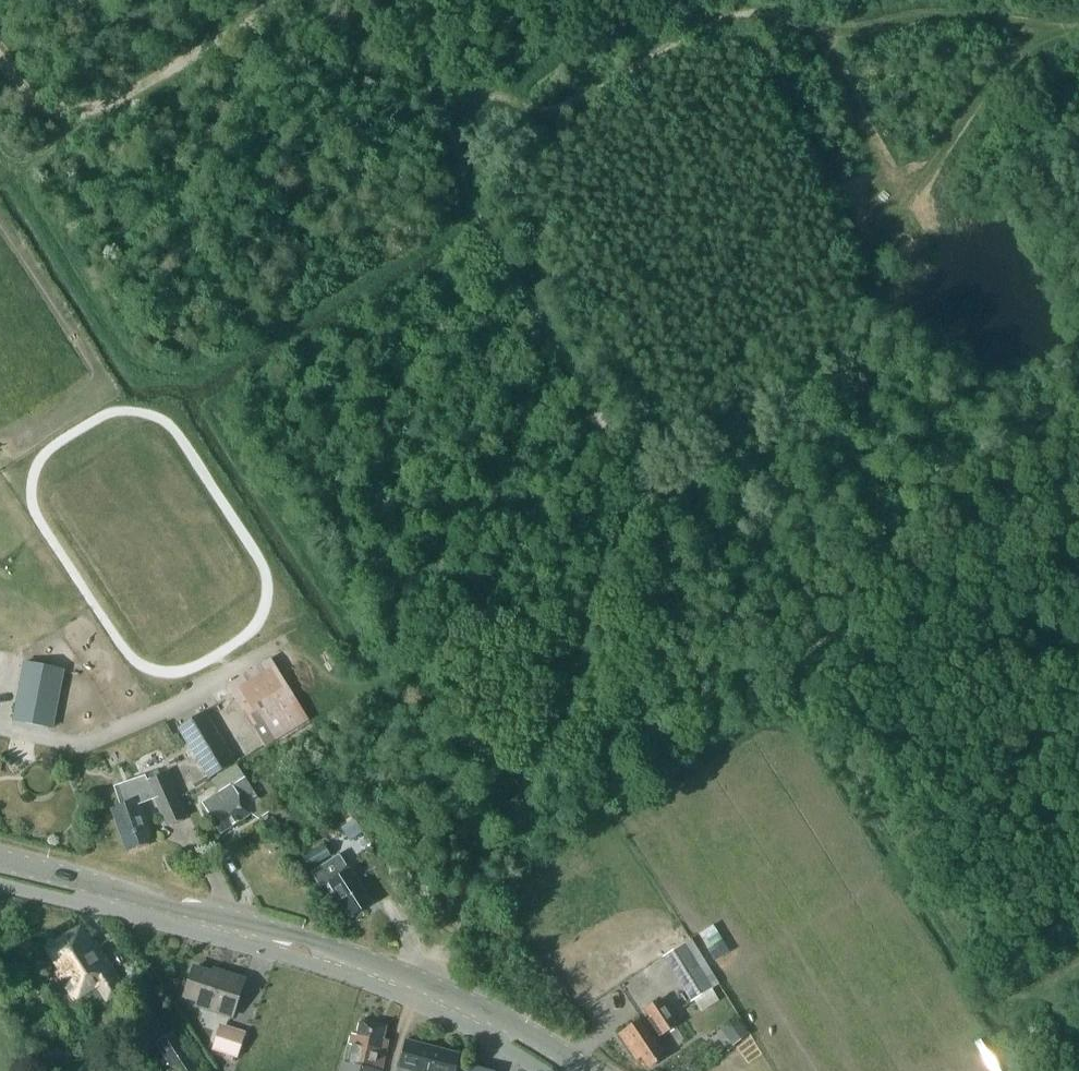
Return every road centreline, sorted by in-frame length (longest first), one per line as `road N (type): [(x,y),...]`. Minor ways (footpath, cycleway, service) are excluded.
road 1 (track): [(420,70),(479,213),(620,443),(643,475),(712,533),(992,991),(1025,995),(1078,966)]
road 2 (track): [(1078,26),(928,11),(815,33),(732,13),(560,107),(511,101),(420,70)]
road 3 (track): [(0,160),(121,342),(158,371),(206,369),(479,213)]
road 4 (tertiary): [(585,1070),(420,980),(254,925),(0,861)]
road 5 (track): [(620,443),(841,281),(887,238),(991,84),(1070,25)]
road 6 (track): [(420,980),(429,945),(474,883),(512,808),(643,475)]
road 7 (track): [(0,54),(24,93),(41,103),(92,104),(289,0)]
road 8 (track): [(571,652),(467,646),(432,653),(367,688),(290,662)]
road 9 (track): [(829,33),(857,110),(914,198)]

